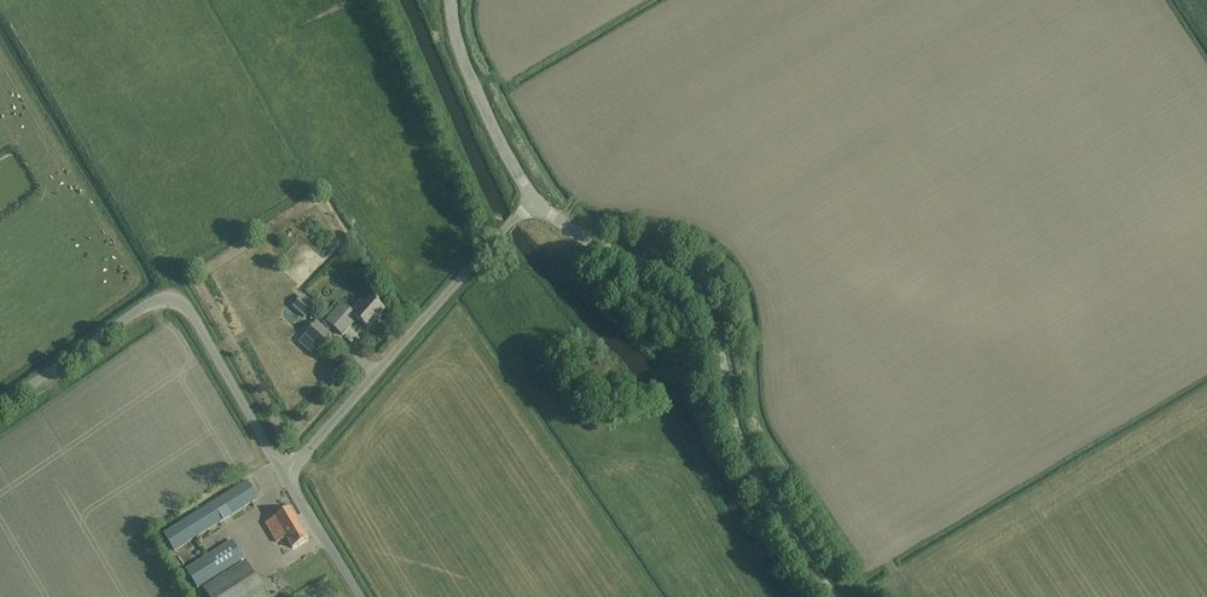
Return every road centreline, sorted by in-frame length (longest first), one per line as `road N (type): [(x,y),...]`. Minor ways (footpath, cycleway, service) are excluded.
road 1 (unclassified): [(833,596),(743,453),(714,337),(696,303),(674,283),(579,235),(536,201)]
road 2 (unclassified): [(0,408),(151,303),(175,300),(190,311),(292,481)]
road 3 (unclassified): [(292,481),(304,454),(536,201)]
road 4 (unclassified): [(536,201),(473,86),(451,0)]
road 5 (unclassified): [(359,596),(292,481)]

